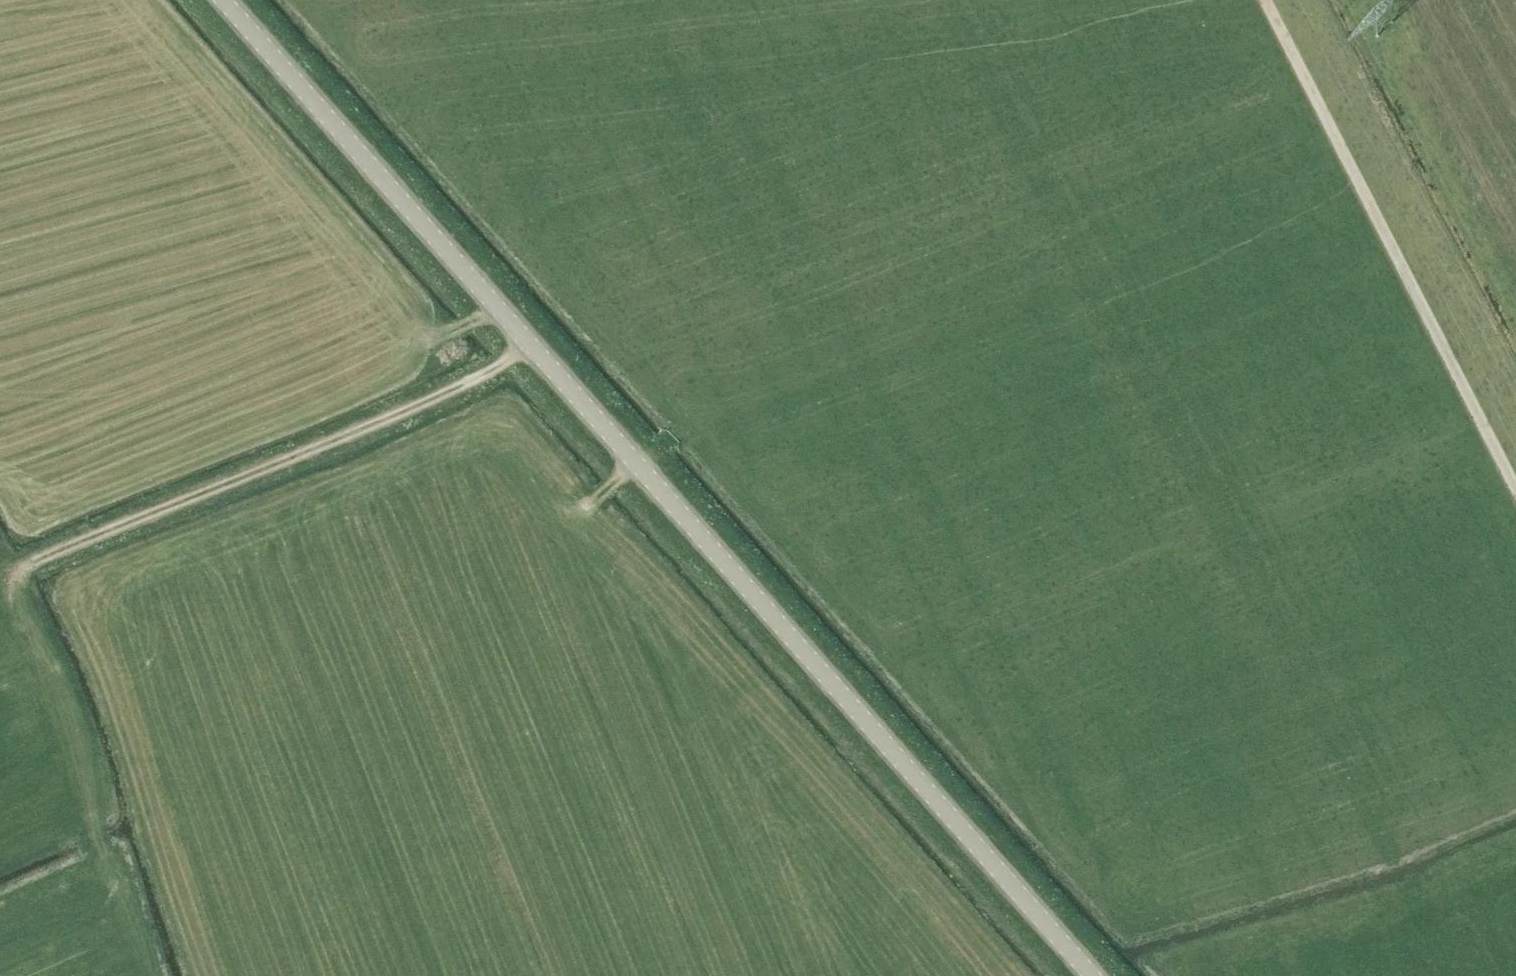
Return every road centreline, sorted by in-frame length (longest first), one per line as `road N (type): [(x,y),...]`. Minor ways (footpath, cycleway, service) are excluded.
road 1 (tertiary): [(1091,975),(222,0)]
road 2 (track): [(1515,490),(1263,0)]

